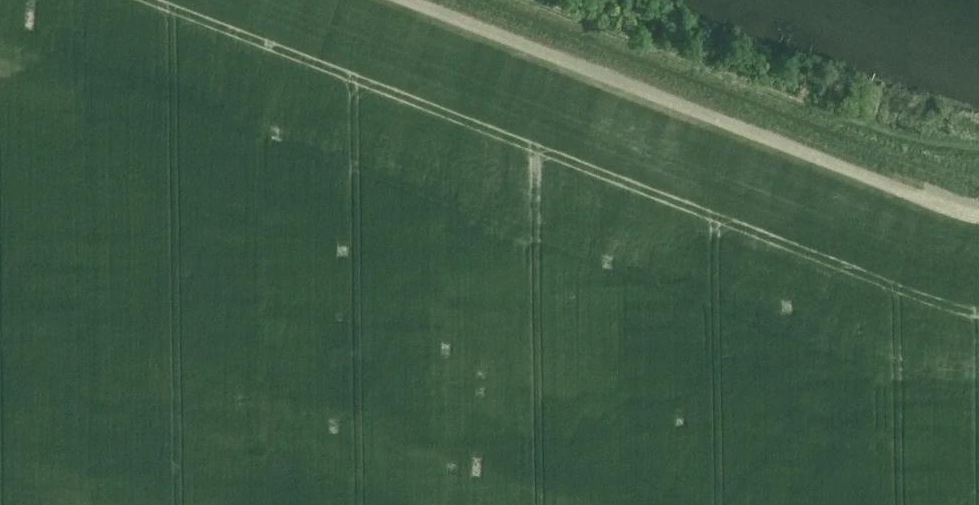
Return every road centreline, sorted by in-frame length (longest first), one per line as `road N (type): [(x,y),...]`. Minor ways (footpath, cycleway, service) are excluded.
road 1 (track): [(507,0),(834,125),(935,149),(978,148)]

